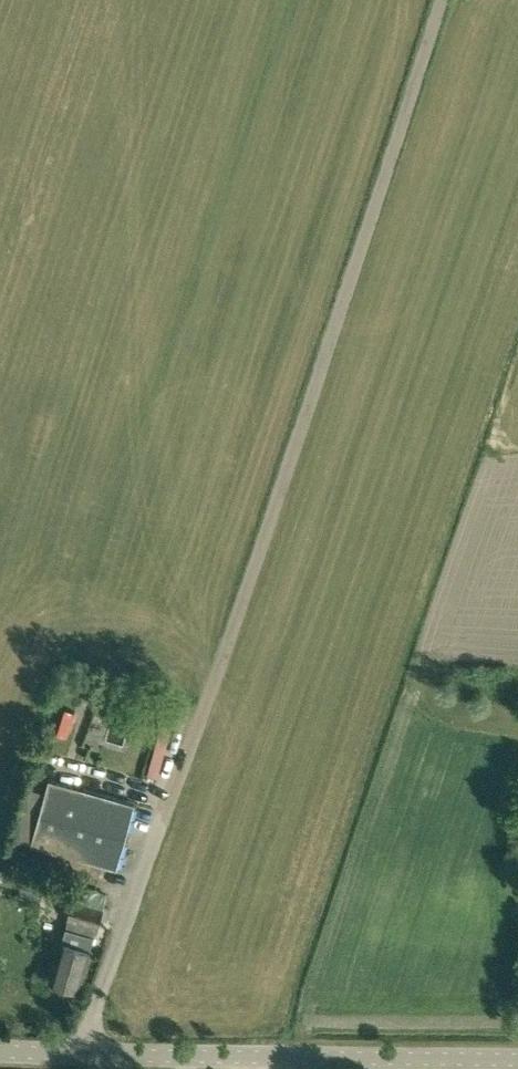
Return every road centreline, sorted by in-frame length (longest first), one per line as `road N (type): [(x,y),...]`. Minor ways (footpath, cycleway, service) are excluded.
road 1 (unclassified): [(517,1060),(0,1051)]

